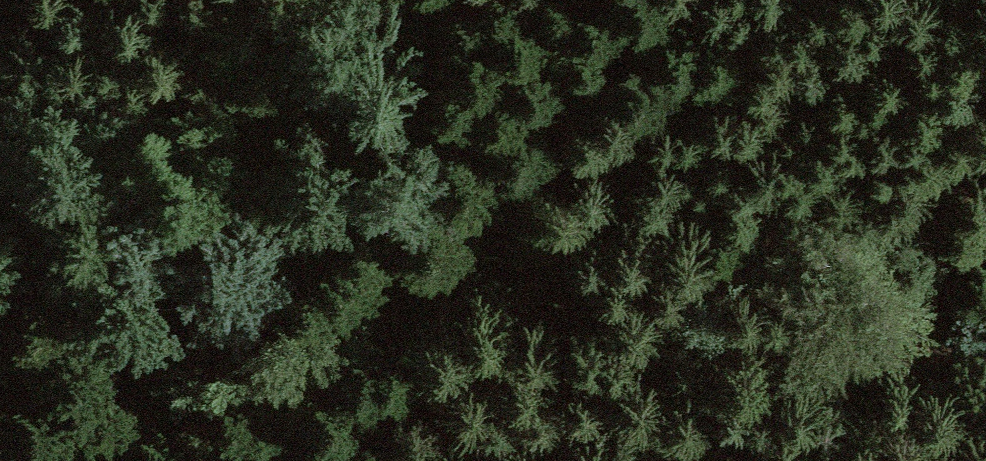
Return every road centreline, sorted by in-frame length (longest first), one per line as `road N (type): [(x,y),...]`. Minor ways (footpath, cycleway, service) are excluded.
road 1 (track): [(52,460),(383,267),(678,0)]
road 2 (track): [(383,267),(493,262),(985,353)]

